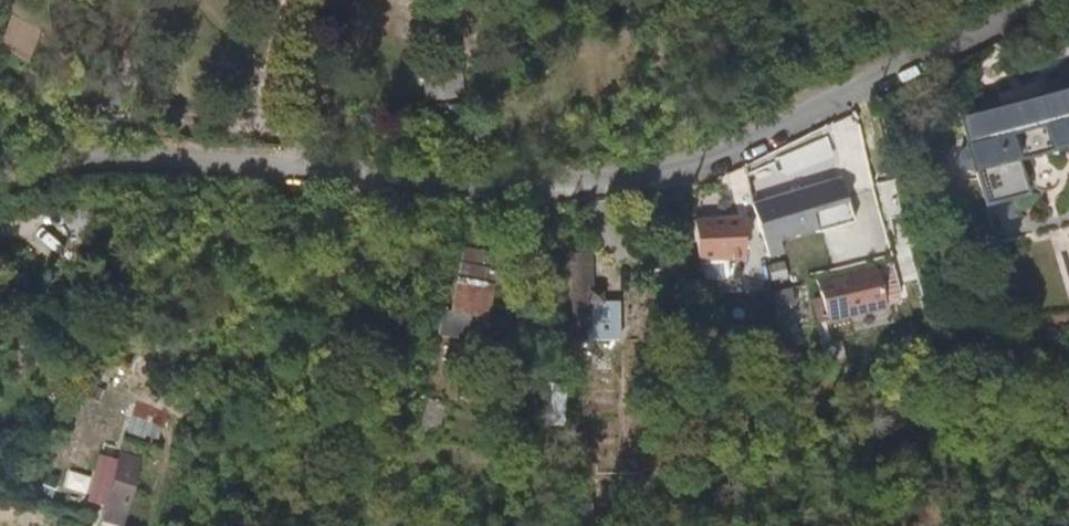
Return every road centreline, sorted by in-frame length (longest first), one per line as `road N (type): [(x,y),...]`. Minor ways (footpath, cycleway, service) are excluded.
road 1 (unclassified): [(0,195),(130,167),(207,163),(420,183),(545,186),(652,174),(713,158),(1051,0)]
road 2 (track): [(268,129),(200,119),(137,97),(120,71),(110,0)]
road 3 (track): [(333,169),(320,151),(268,129),(294,0)]

